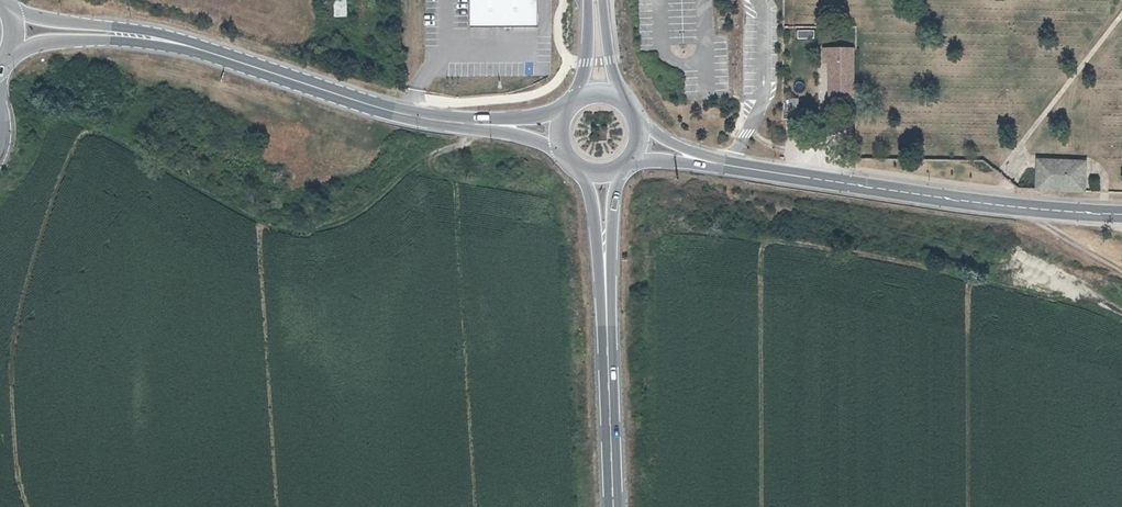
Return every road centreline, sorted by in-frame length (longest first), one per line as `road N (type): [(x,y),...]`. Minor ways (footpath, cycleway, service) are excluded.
road 1 (track): [(478,125),(353,211),(306,229),(285,226),(57,109)]
road 2 (tertiary): [(686,156),(920,196),(1121,214)]
road 3 (tertiary): [(124,34),(404,115),(500,126)]
road 4 (secondary): [(604,301),(614,506)]
road 5 (secondary): [(575,168),(588,197),(604,301)]
road 6 (secondary): [(604,301),(617,169)]
road 7 (track): [(1121,270),(1015,207)]

